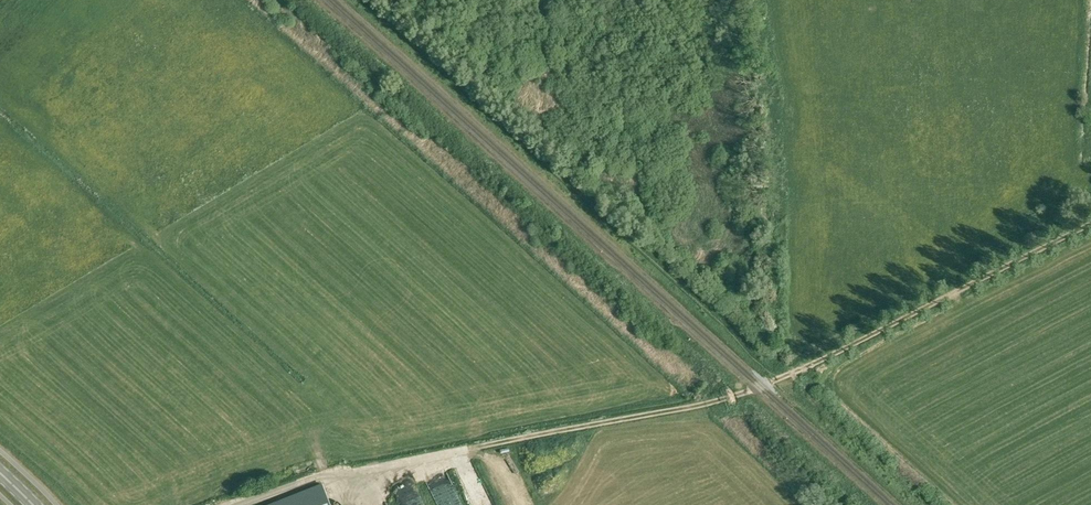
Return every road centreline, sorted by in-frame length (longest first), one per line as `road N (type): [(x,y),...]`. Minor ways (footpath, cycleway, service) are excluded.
road 1 (track): [(238,504),(326,476),(743,393)]
road 2 (track): [(777,379),(1090,225)]

